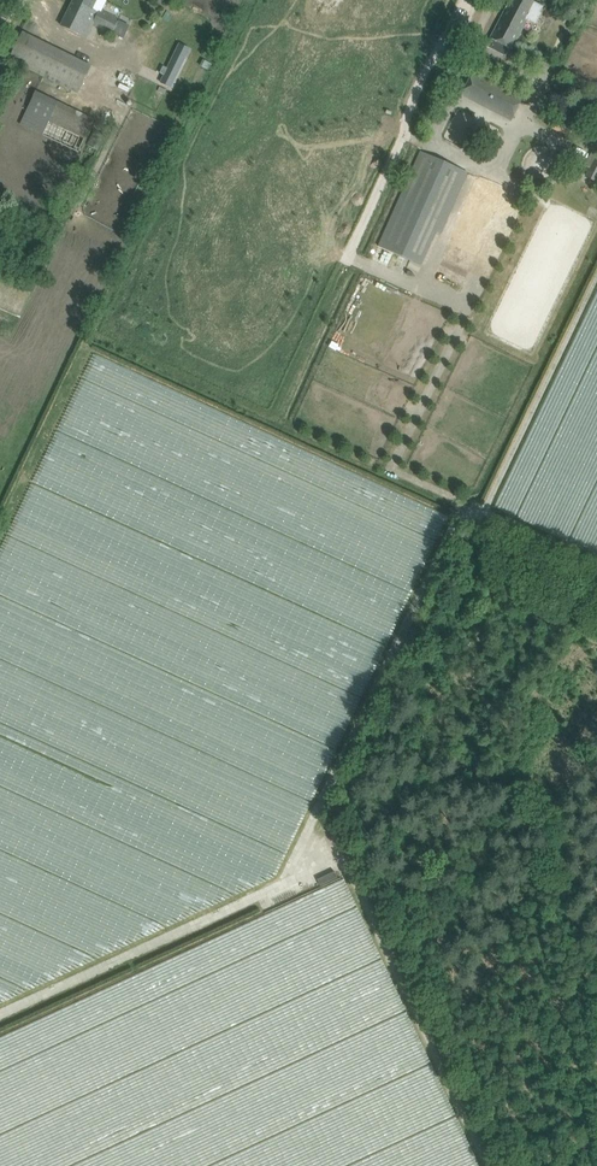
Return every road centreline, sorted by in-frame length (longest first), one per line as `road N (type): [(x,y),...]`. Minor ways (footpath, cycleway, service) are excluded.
road 1 (track): [(0,1013),(347,858)]
road 2 (track): [(347,858),(339,812),(452,575)]
road 3 (track): [(452,575),(478,533),(596,592)]

